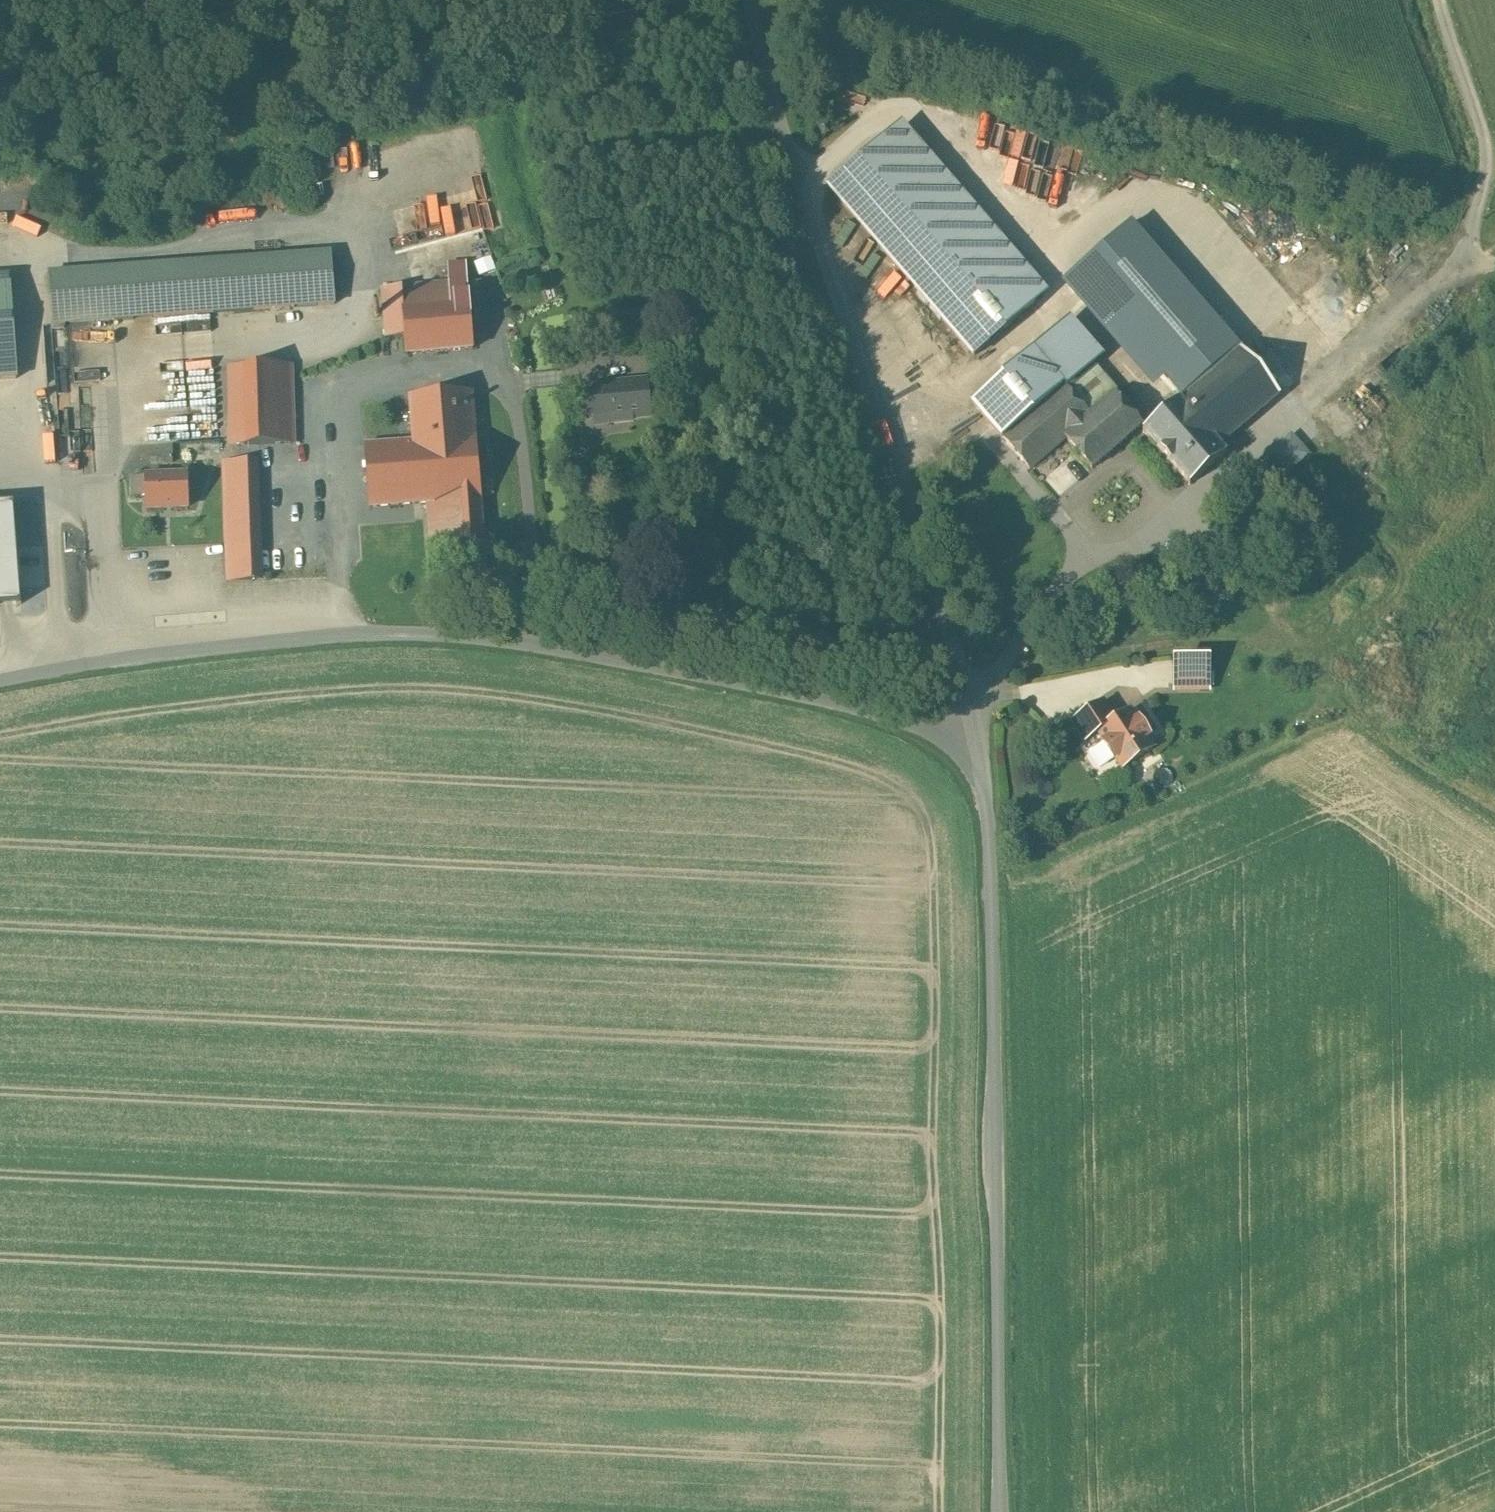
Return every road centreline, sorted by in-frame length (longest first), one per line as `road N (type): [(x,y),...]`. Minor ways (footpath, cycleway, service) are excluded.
road 1 (unclassified): [(0,681),(199,648),(416,631),(555,649),(985,732)]
road 2 (unclassified): [(985,732),(1002,1511)]
road 3 (unclassified): [(746,0),(842,323),(976,683),(985,732)]

